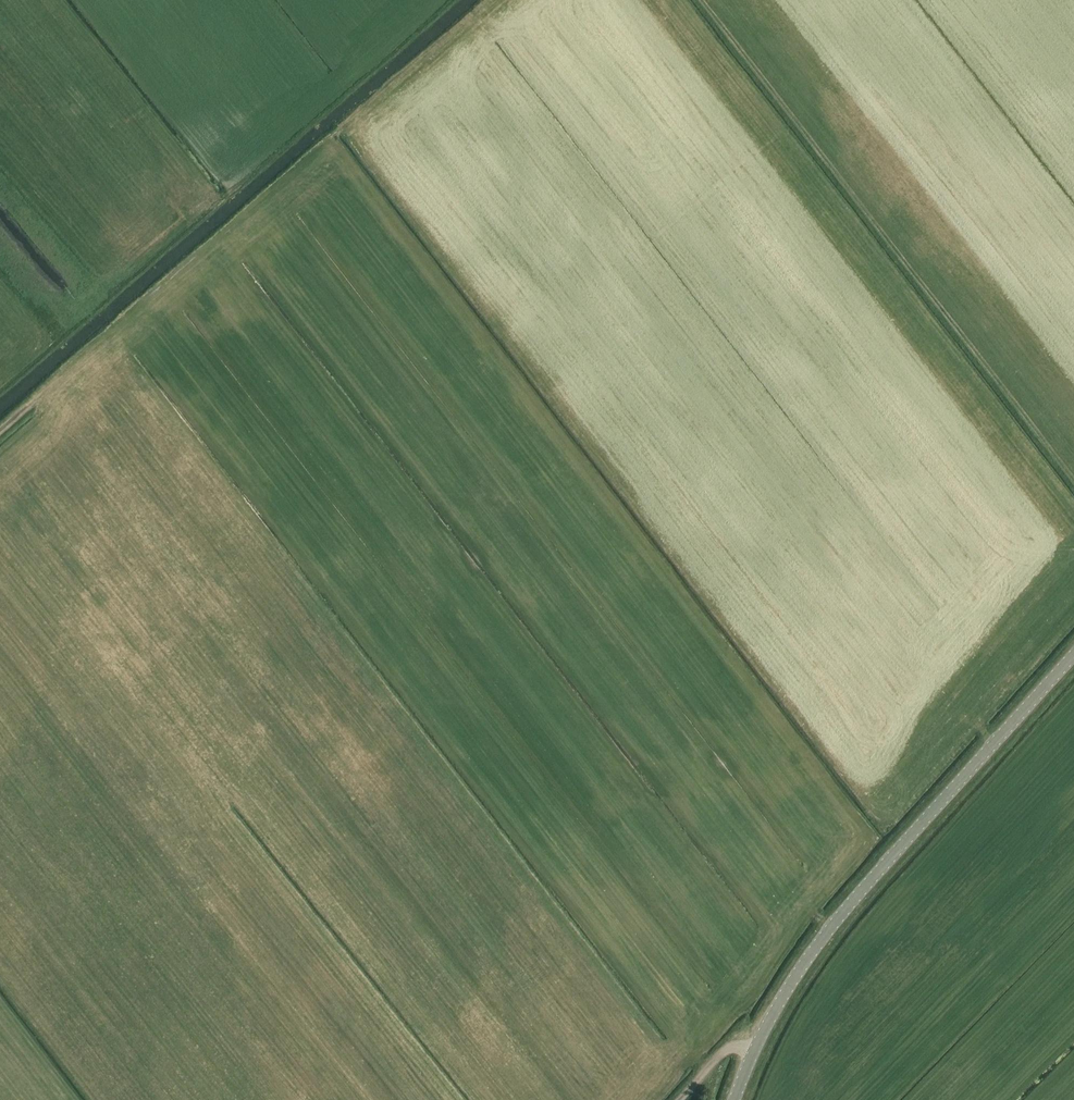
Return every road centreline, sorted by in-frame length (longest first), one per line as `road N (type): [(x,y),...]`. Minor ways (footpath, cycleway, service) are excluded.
road 1 (track): [(0,398),(458,0)]
road 2 (tertiary): [(734,1099),(808,957),(1073,649)]

